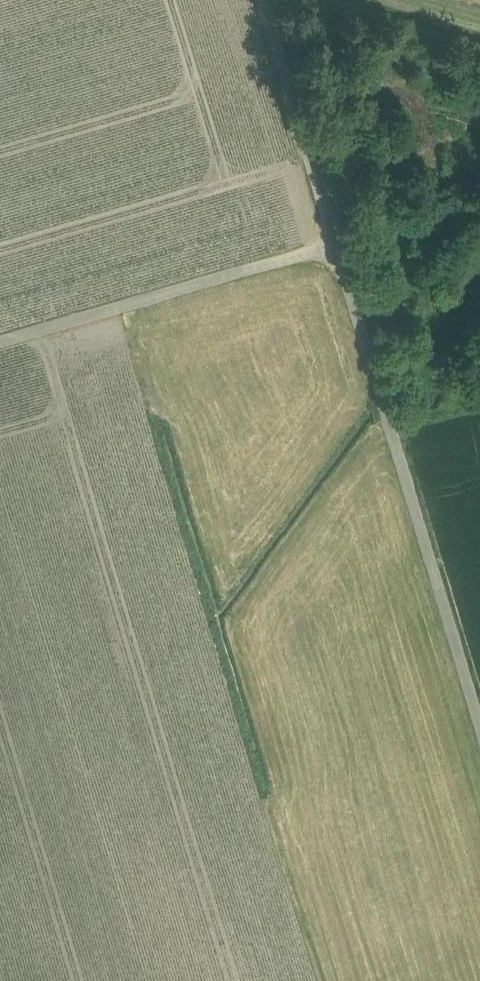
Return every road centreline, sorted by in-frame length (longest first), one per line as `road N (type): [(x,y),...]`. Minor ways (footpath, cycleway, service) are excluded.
road 1 (unclassified): [(262,0),(479,704)]
road 2 (track): [(334,244),(0,345)]

